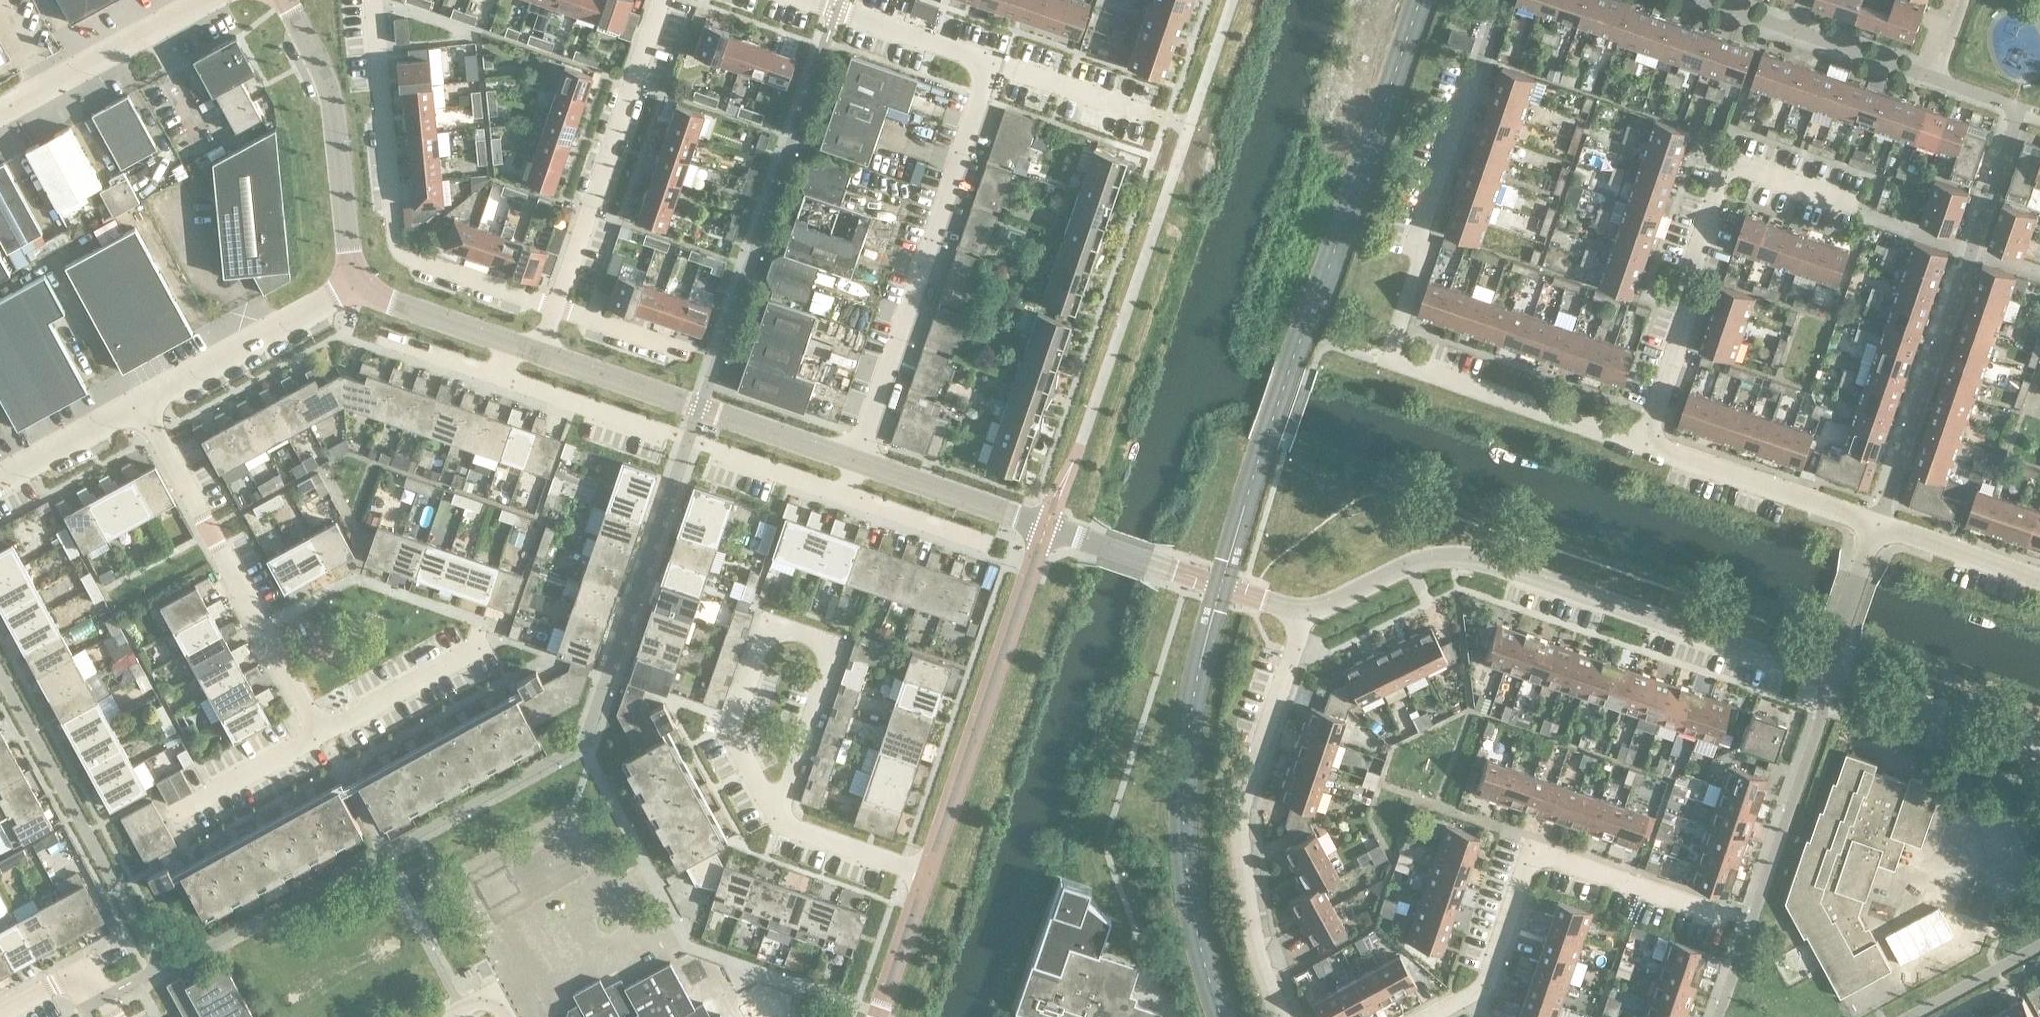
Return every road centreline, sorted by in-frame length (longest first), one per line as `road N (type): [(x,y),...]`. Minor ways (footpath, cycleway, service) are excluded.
road 1 (residential): [(1878,519),(1389,353),(1504,3)]
road 2 (residential): [(1826,681),(1466,558),(1413,569),(1303,620)]
road 3 (residential): [(1441,1016),(1472,1001),(1525,850),(1748,922)]
road 4 (residential): [(371,0),(395,252),(557,309)]
road 5 (residential): [(859,461),(994,68)]
road 6 (residential): [(1285,1016),(1249,884),(1246,809),(1303,620)]
road 7 (residential): [(319,732),(140,404)]
road 8 (residential): [(925,874),(1044,526)]
road 9 (unclassified): [(859,461),(543,353)]
road 10 (residential): [(557,309),(658,0)]
road 11 (unclassified): [(353,289),(345,185),(318,63),(283,0)]
road 12 (residential): [(775,824),(729,736),(769,618),(835,642)]
road 13 (residential): [(140,404),(353,289)]
road 14 (unclassified): [(0,113),(211,0)]
road 15 (residential): [(2039,766),(2035,754),(1826,681)]
road 16 (residential): [(1187,135),(994,68)]
road 17 (residential): [(994,68),(803,0)]
road 18 (unclassified): [(543,353),(353,289)]
road 19 (unclassified): [(1044,526),(859,461)]
road 20 (residential): [(835,642),(775,824)]
road 21 (unclassified): [(1217,588),(1044,526)]
road 22 (residential): [(1826,681),(1878,519)]
road 23 (residential): [(2039,566),(1878,519)]
road 24 (residential): [(0,480),(140,404)]
road 25 (residential): [(925,874),(775,824)]
road 26 (residential): [(0,1014),(89,969),(116,1016)]
road 27 (residential): [(877,1016),(925,874)]

